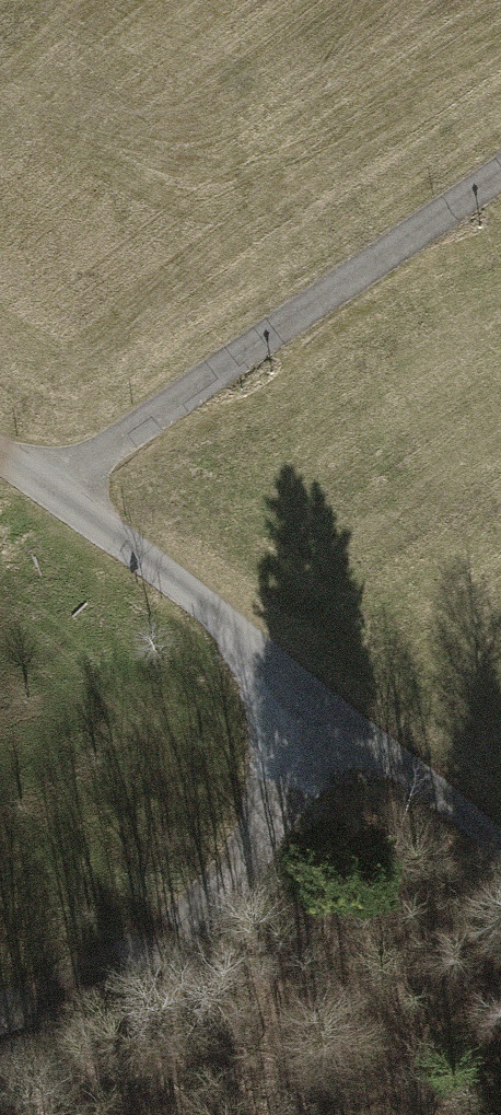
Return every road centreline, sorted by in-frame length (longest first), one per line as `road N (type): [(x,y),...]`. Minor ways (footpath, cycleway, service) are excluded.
road 1 (track): [(0,459),(54,494),(274,680),(500,854)]
road 2 (track): [(54,494),(500,179)]
road 3 (track): [(0,1021),(115,977),(218,900),(267,832),(277,776),(274,680)]
road 4 (track): [(267,832),(376,994),(433,1114)]

